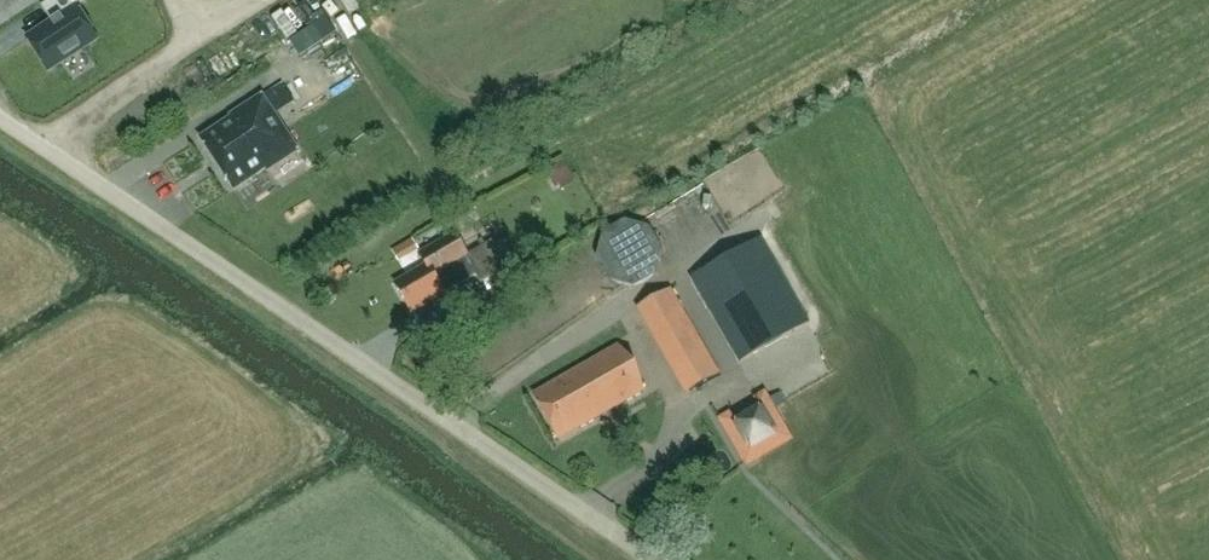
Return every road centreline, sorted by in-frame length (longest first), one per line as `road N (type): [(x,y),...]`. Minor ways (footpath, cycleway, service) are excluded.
road 1 (unclassified): [(650,559),(0,116)]

